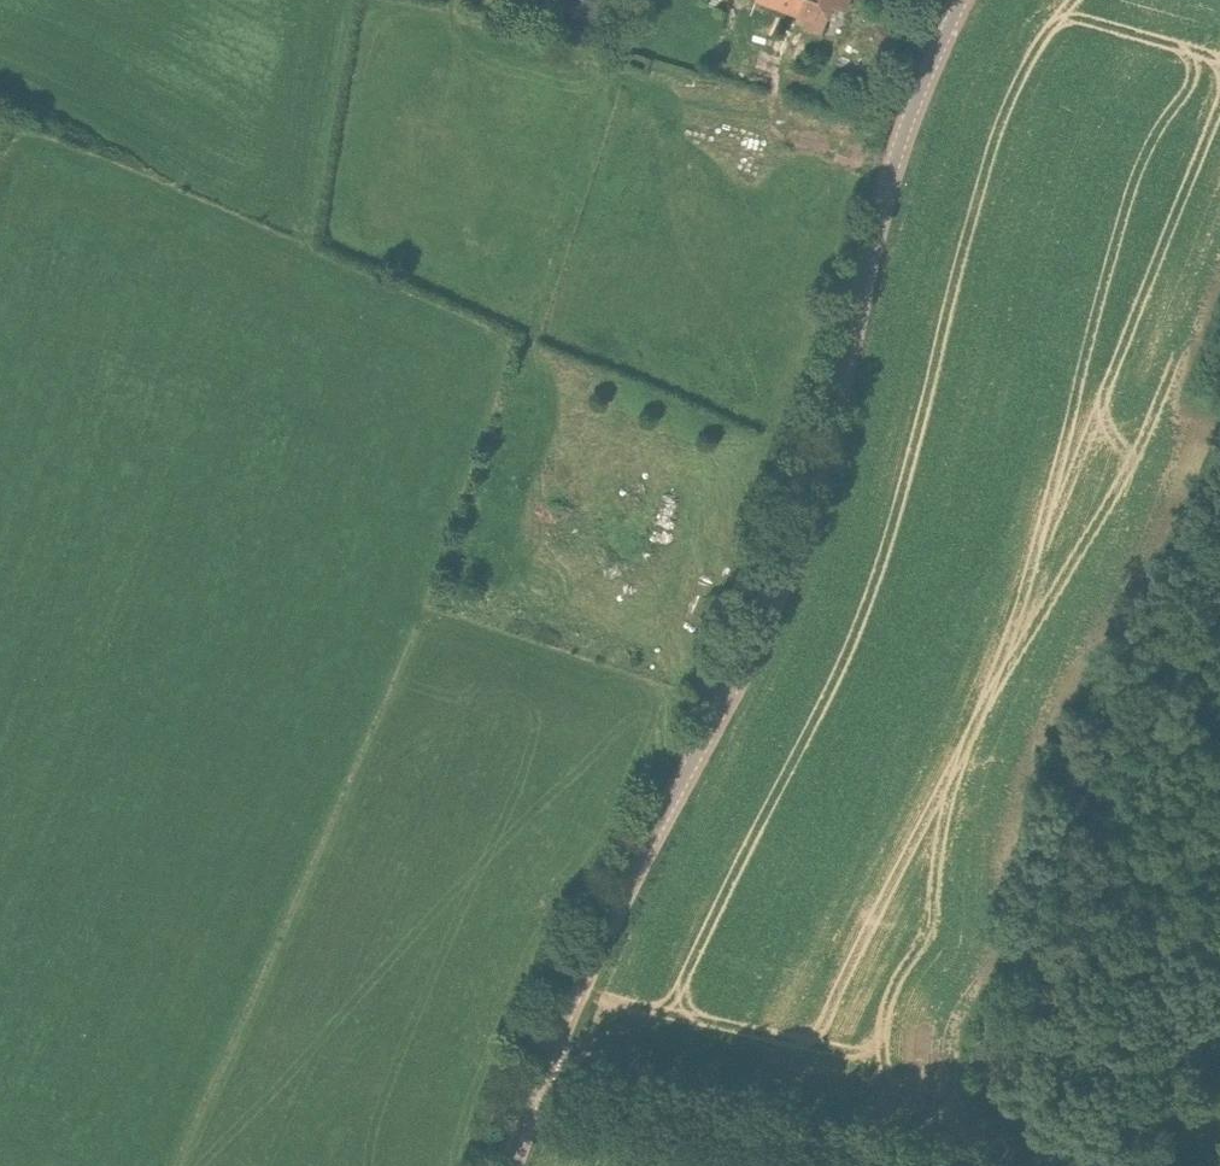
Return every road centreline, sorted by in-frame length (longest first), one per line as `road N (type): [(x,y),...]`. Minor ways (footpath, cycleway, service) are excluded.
road 1 (tertiary): [(510,1165),(555,1040),(619,901),(736,683),(790,562),(894,166),(962,0)]

